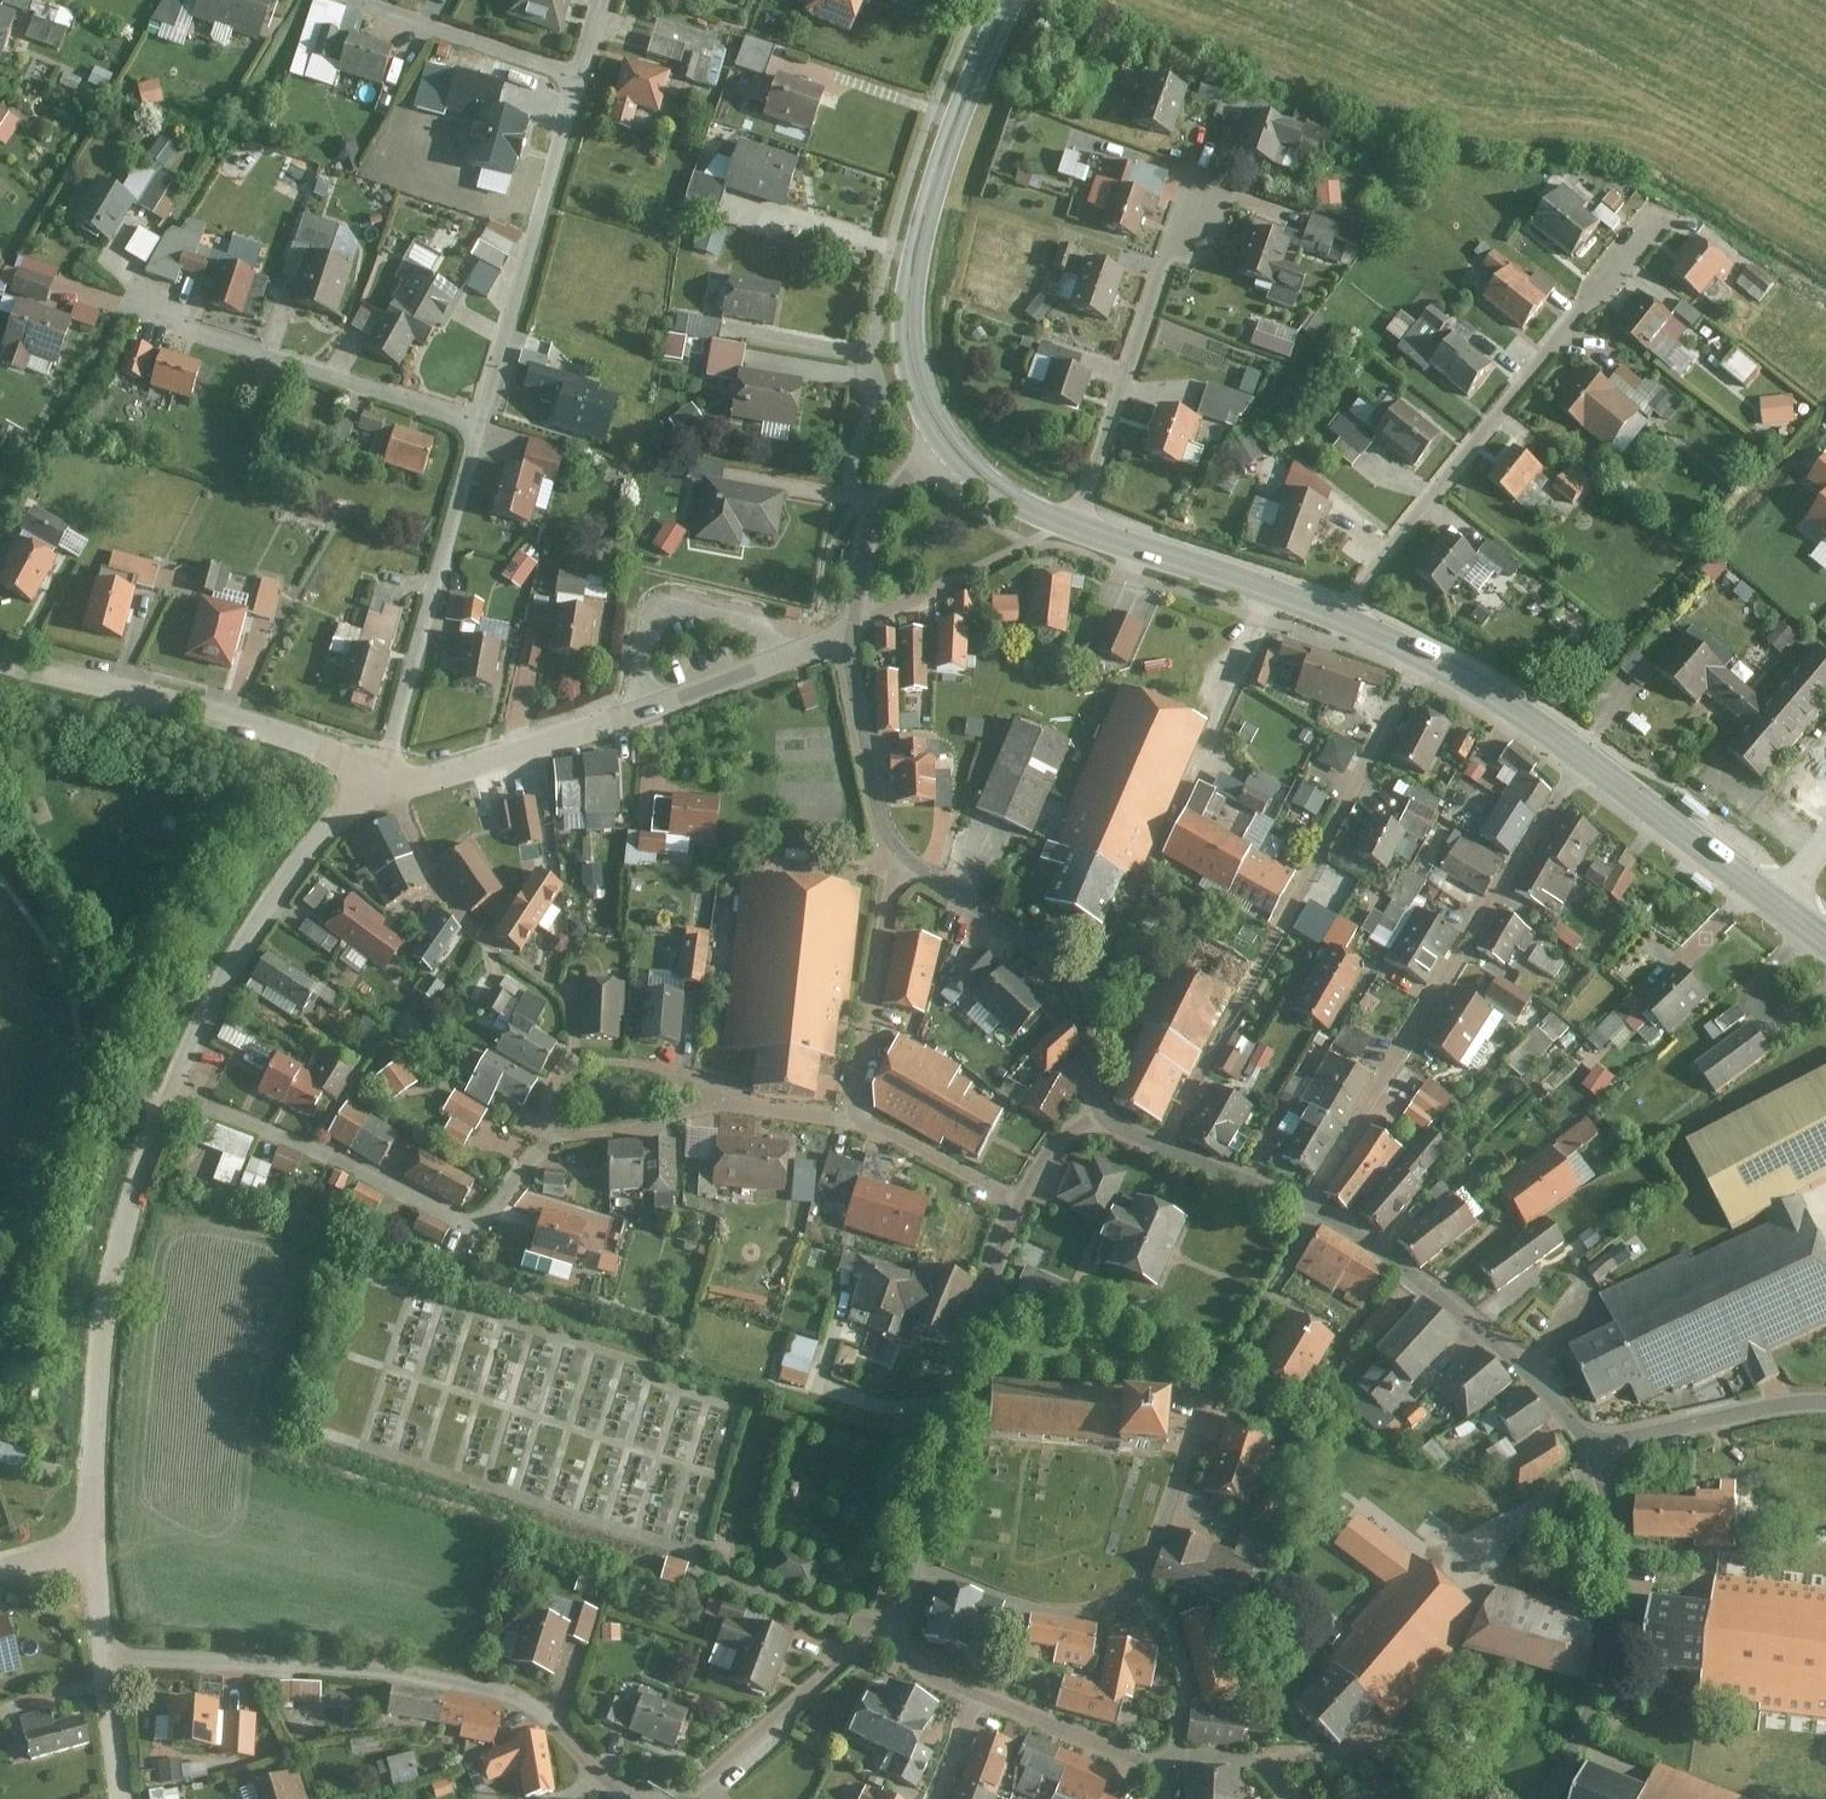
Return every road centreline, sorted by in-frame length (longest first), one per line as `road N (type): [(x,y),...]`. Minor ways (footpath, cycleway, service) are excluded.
road 1 (residential): [(1312,1210),(1212,1389),(1141,1586),(1176,1634),(1183,1662),(1183,1722),(1173,1759)]
road 2 (residential): [(1427,661),(1328,845),(1219,1021),(1165,1147)]
road 3 (residential): [(107,1656),(410,1673),(484,1688),(548,1716),(598,1777)]
road 4 (residential): [(1585,760),(1312,1210)]
road 5 (residential): [(1340,622),(1356,591),(1658,220)]
road 6 (residential): [(853,632),(588,728),(393,788)]
road 7 (secondary): [(1012,0),(953,140),(911,307),(920,385),(955,453)]
road 8 (residential): [(172,1098),(331,1157),(477,1231),(559,1132)]
road 9 (residential): [(172,1098),(113,1297),(96,1543)]
road 10 (residential): [(1025,1205),(915,1525),(891,1635)]
road 11 (residential): [(0,666),(310,742),(393,788)]
road 12 (residential): [(393,788),(343,815),(292,874),(238,952),(172,1098)]
road 13 (residential): [(1312,1210),(1472,1316),(1602,1449)]
road 14 (residential): [(483,434),(580,79)]
road 15 (residential): [(393,788),(403,703),(483,434)]
road 16 (residential): [(1602,1449),(1619,1530),(1616,1637),(1583,1739),(1549,1798)]
road 17 (residential): [(483,434),(144,314)]
road 18 (residential): [(1075,525),(1194,187)]
road 19 (residential): [(906,859),(1068,976),(1093,1021),(1107,1116)]
road 20 (residential): [(393,788),(458,912),(568,997),(573,1061)]
road 21 (secondary): [(1075,525),(1340,622)]
road 22 (residential): [(678,1798),(745,1751),(856,1646),(891,1635)]
road 23 (residential): [(854,1120),(906,859)]
road 24 (secondary): [(1585,760),(1781,904)]
road 25 (residential): [(580,79),(353,1)]
road 26 (residential): [(853,632),(853,684),(883,818),(906,859)]
road 27 (residential): [(1602,1449),(1758,1409),(1825,1403)]
road 28 (residential): [(955,453),(906,482),(878,518),(853,632)]
road 29 (residential): [(854,1120),(1025,1205)]
road 30 (secondary): [(1427,661),(1585,760)]
road 31 (residential): [(982,1700),(1153,1771)]
road 32 (residential): [(559,1132),(639,1129),(724,1102)]
road 33 (residential): [(573,1061),(646,1065),(698,1081),(724,1102)]
road 34 (residential): [(1165,1147),(1312,1210)]
road 35 (residential): [(107,1656),(125,1798)]
road 36 (secondary): [(955,453),(1004,493),(1075,525)]
road 37 (residential): [(1173,1759),(1255,1761),(1292,1798)]
road 38 (residential): [(724,1102),(854,1120)]
road 39 (residential): [(1107,1116),(1067,1136),(1025,1205)]

